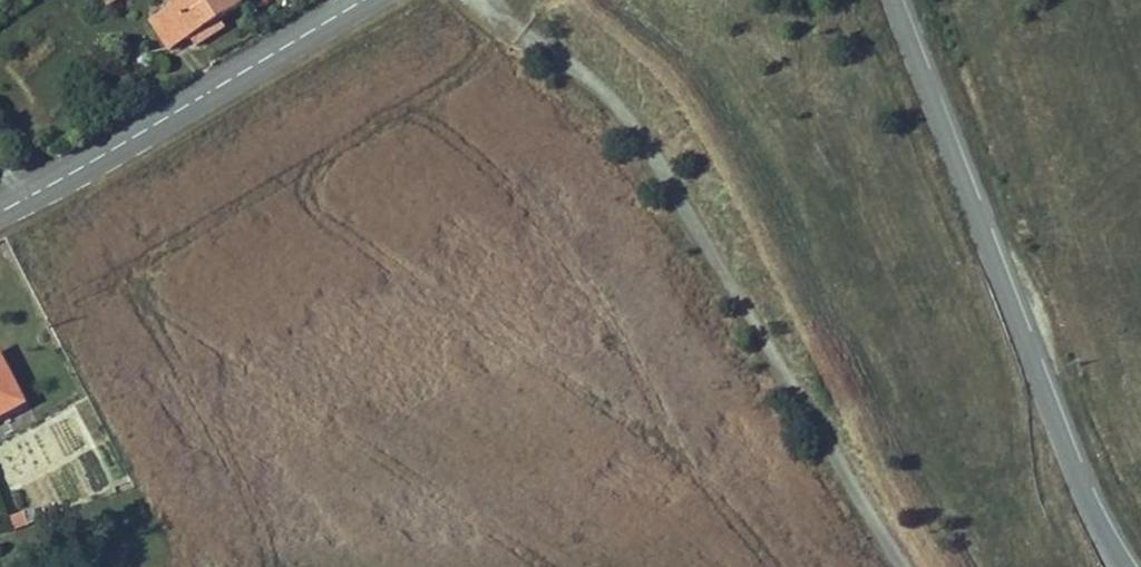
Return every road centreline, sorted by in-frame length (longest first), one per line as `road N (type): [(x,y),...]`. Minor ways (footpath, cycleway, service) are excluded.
road 1 (track): [(917,566),(594,80),(492,0)]
road 2 (trunk): [(1122,566),(1088,509),(895,0)]
road 3 (residential): [(0,211),(365,0)]

